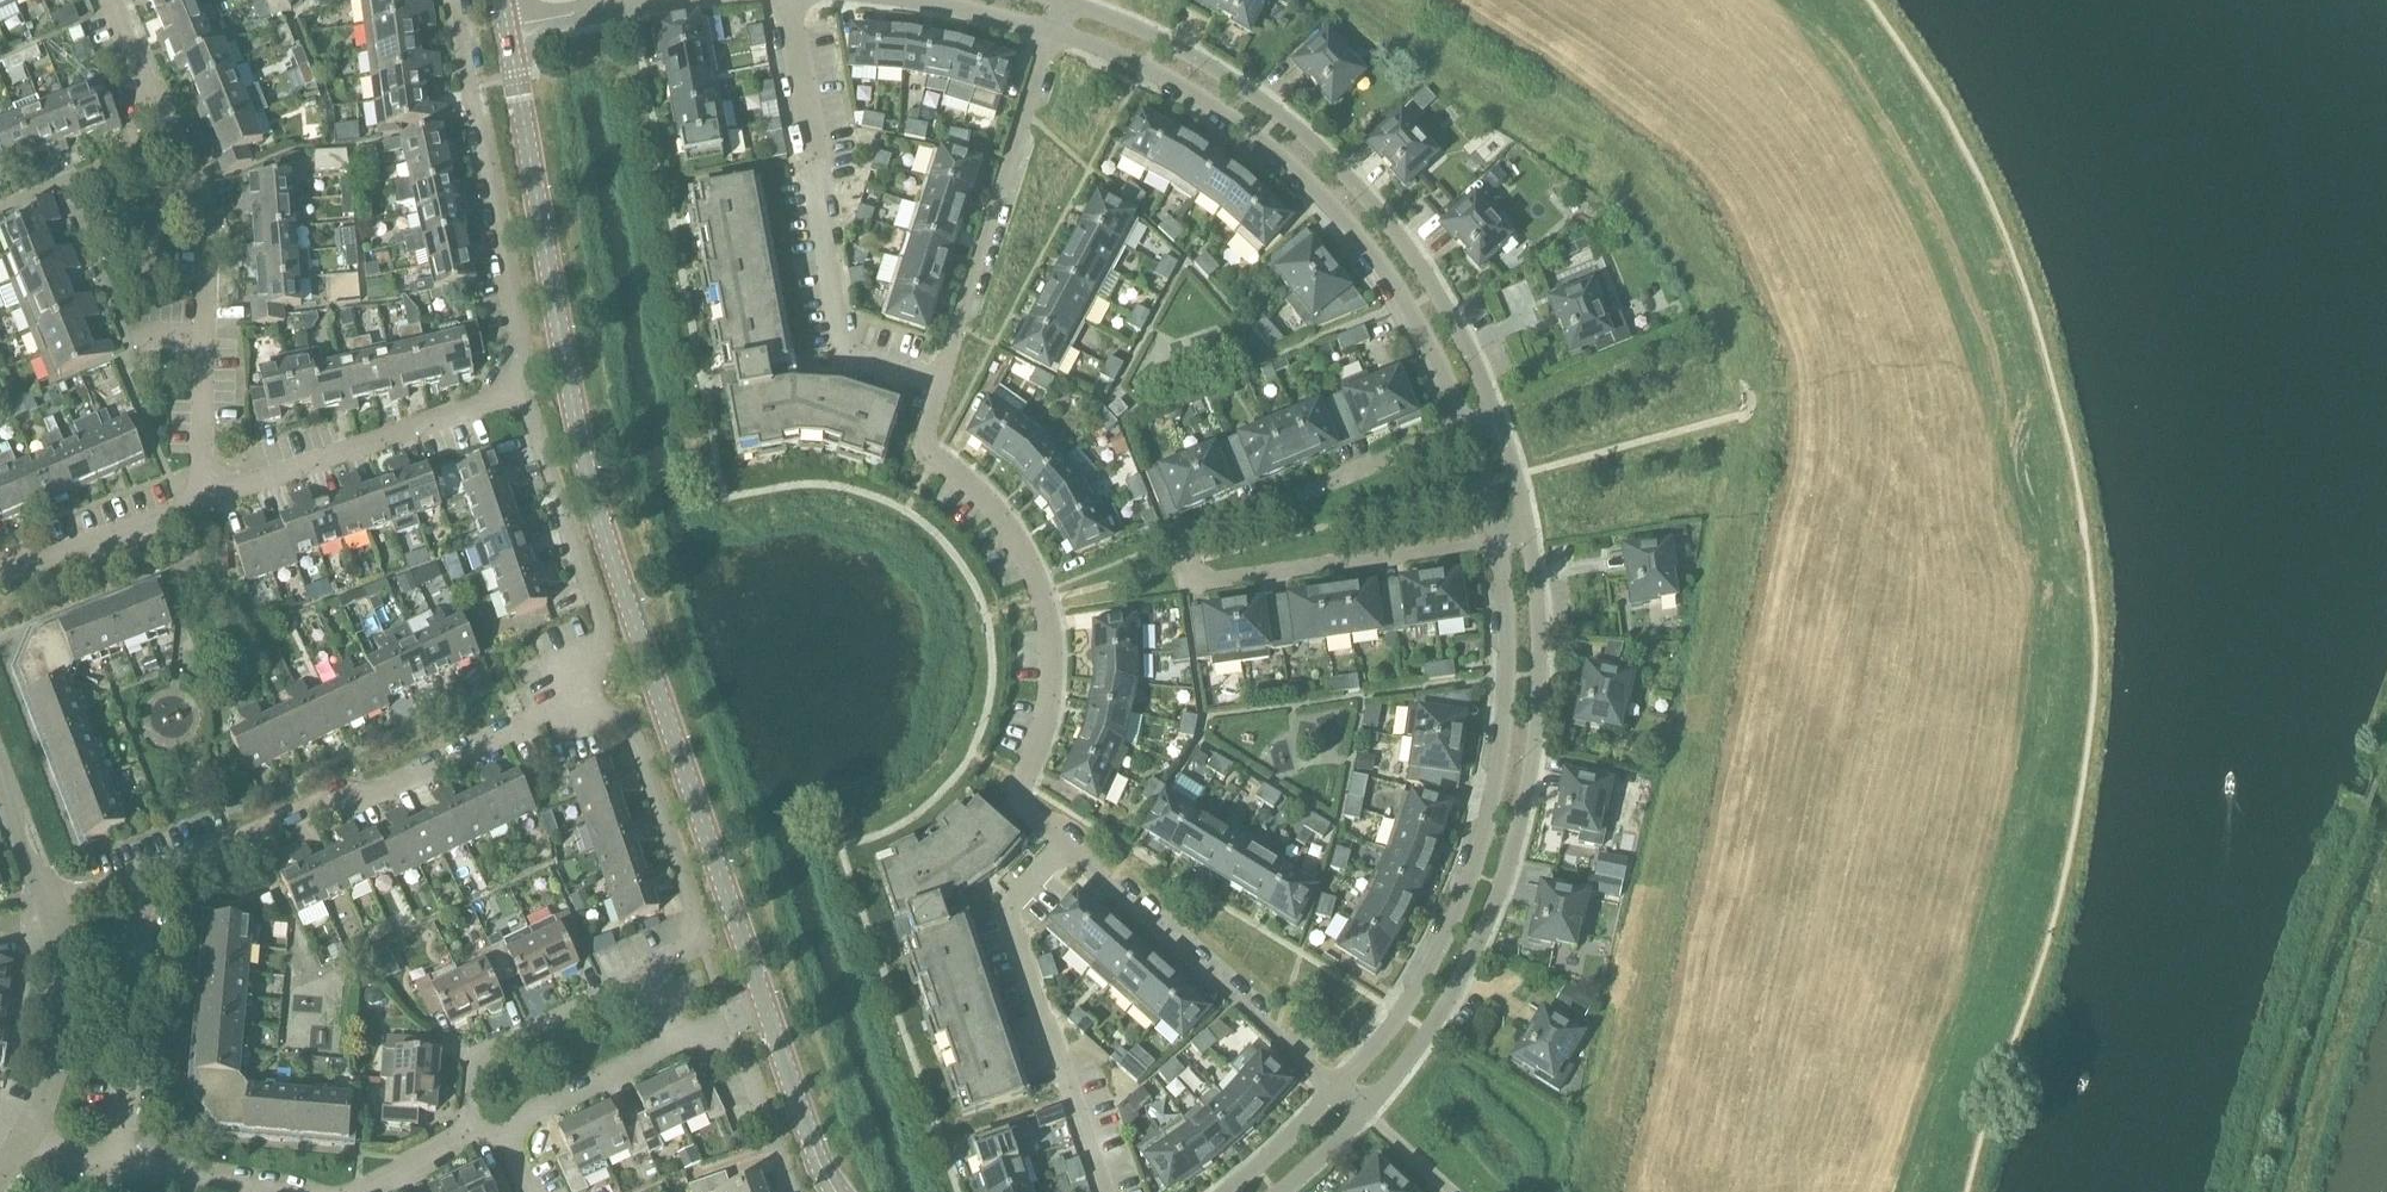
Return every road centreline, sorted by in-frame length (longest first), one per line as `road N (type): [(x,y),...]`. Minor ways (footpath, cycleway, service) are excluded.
road 1 (tertiary): [(763,1008),(583,470),(506,26)]
road 2 (residential): [(1503,539),(1195,592),(1185,536),(1473,422)]
road 3 (residential): [(1363,1118),(1451,1002),(1500,887),(1535,724),(1539,626),(1530,534)]
road 4 (residential): [(1500,409),(1450,315),(1381,213),(1315,149),(1240,87),(1161,41),(1062,0)]
road 5 (residential): [(47,915),(611,687)]
road 6 (residential): [(1503,539),(1504,674),(1482,840),(1437,954),(1398,1018),(1336,1090)]
road 7 (residential): [(1050,35),(1140,74),(1260,145),(1334,213),(1400,292),(1473,422)]
road 8 (residential): [(1061,846),(1007,798),(1036,749),(1050,701),(1045,596),(1023,543),(979,491),(918,445),(939,384)]
road 9 (residential): [(939,384),(837,355),(785,0)]
road 10 (residential): [(449,0),(465,94),(482,123),(518,322),(515,389)]
road 11 (residential): [(1104,1191),(1003,916),(1061,846)]
road 12 (residential): [(209,501),(209,214),(174,133)]
road 13 (residential): [(1336,1090),(1061,846)]
road 14 (residential): [(939,384),(1050,35)]
road 15 (residential): [(209,501),(515,389)]
road 16 (residential): [(611,687),(696,927),(686,949),(649,977)]
road 17 (residential): [(515,389),(611,687)]
road 18 (residential): [(301,1191),(74,1158),(19,1139)]
road 19 (residential): [(468,1133),(465,1092),(476,1059),(649,977)]
road 20 (residential): [(19,1139),(51,1074),(60,1006),(47,915)]
road 21 (residential): [(0,573),(209,501)]
road 22 (residential): [(679,1040),(538,1106),(504,1133)]
road 23 (tertiary): [(835,1191),(763,1008)]
road 24 (residential): [(0,197),(174,133)]
road 25 (residential): [(787,1191),(750,1090),(714,1030)]
road 26 (residential): [(881,0),(1050,35)]
road 27 (residential): [(506,26),(655,0)]
road 28 (residential): [(1336,1090),(1229,1191)]
road 29 (residential): [(174,133),(116,0)]
road 30 (residential): [(47,915),(0,778)]
road 31 (residential): [(1530,534),(1500,409)]
road 32 (residential): [(468,1133),(361,1191)]
road 33 (residential): [(1473,422),(1503,539)]

